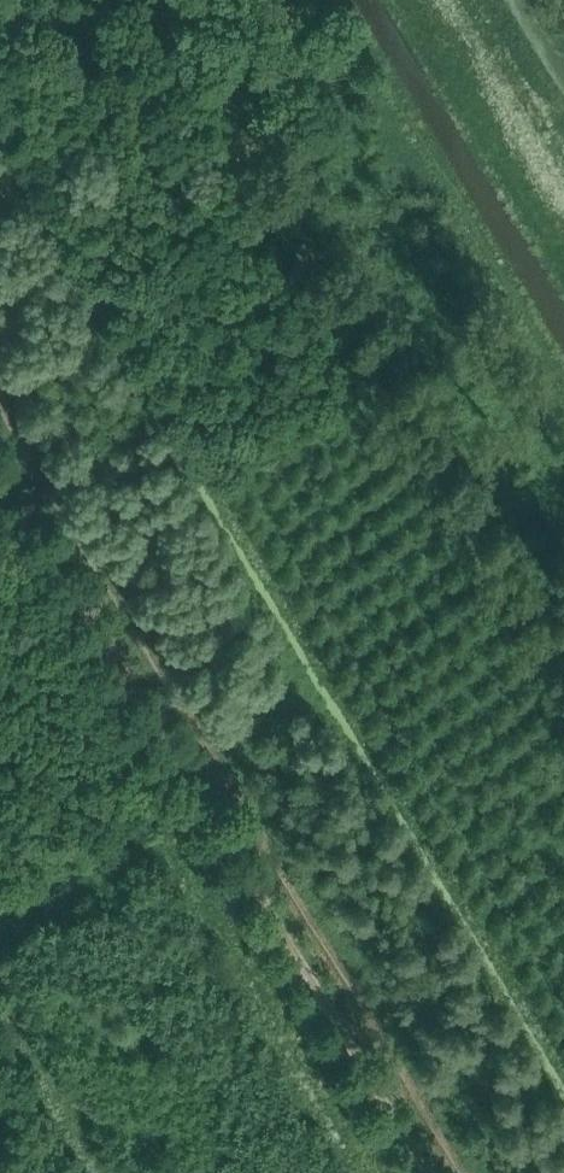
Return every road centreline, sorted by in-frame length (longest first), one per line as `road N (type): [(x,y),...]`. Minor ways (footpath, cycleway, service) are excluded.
road 1 (track): [(426,1172),(0,463)]
road 2 (track): [(467,0),(563,161)]

